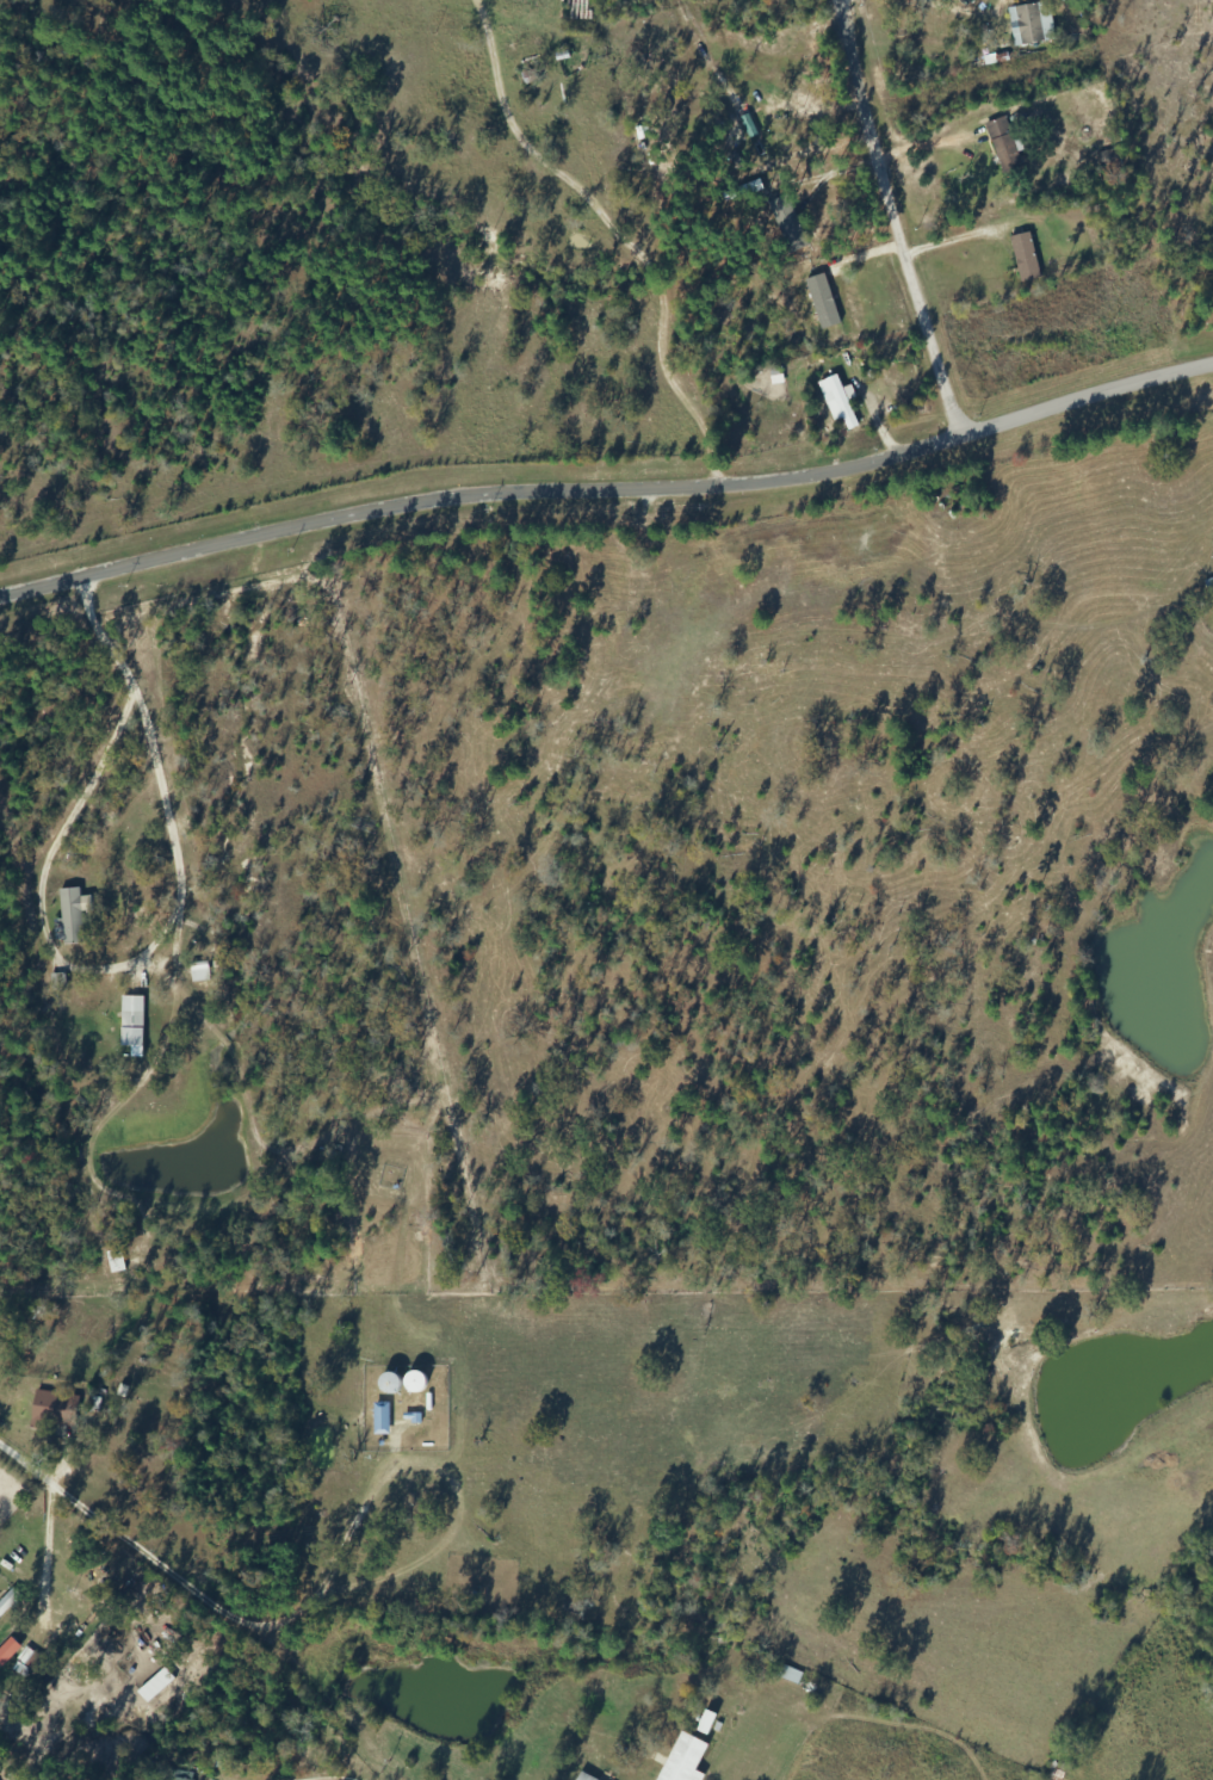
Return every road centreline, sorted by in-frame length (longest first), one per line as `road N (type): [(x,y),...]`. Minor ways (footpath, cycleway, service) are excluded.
road 1 (residential): [(0,616),(341,537),(785,501),(1212,401)]
road 2 (residential): [(974,457),(878,142),(848,0)]
road 3 (residential): [(296,1655),(0,1469)]

